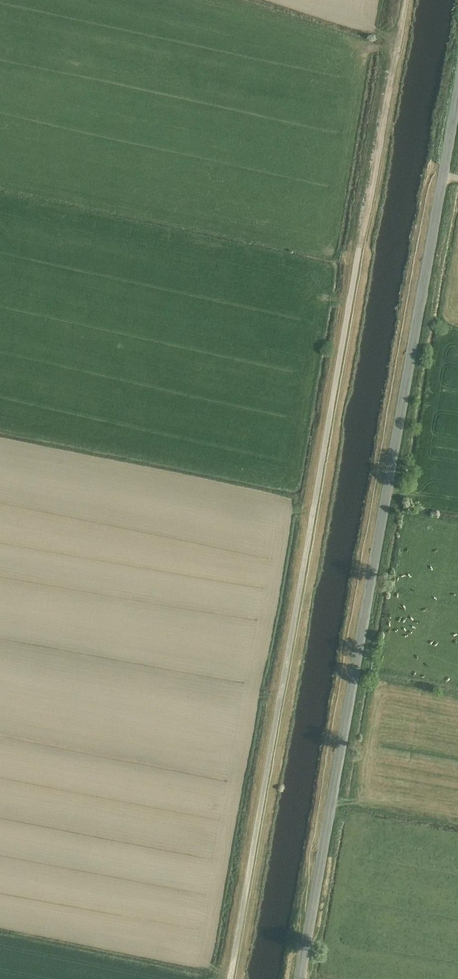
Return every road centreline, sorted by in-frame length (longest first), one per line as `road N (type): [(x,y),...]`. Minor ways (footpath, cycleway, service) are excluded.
road 1 (track): [(230,978),(405,0)]
road 2 (tertiary): [(301,978),(457,103)]

